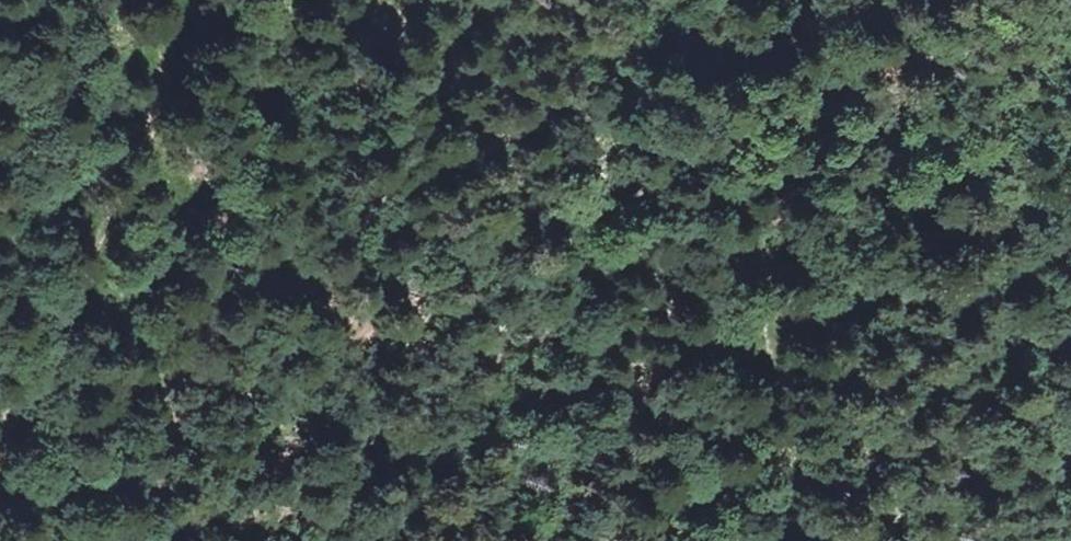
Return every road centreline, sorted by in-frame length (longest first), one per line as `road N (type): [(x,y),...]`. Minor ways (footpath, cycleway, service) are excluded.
road 1 (track): [(755,540),(765,449),(750,289),(817,70),(778,0)]
road 2 (track): [(0,499),(53,328),(116,213),(158,101),(155,0)]

